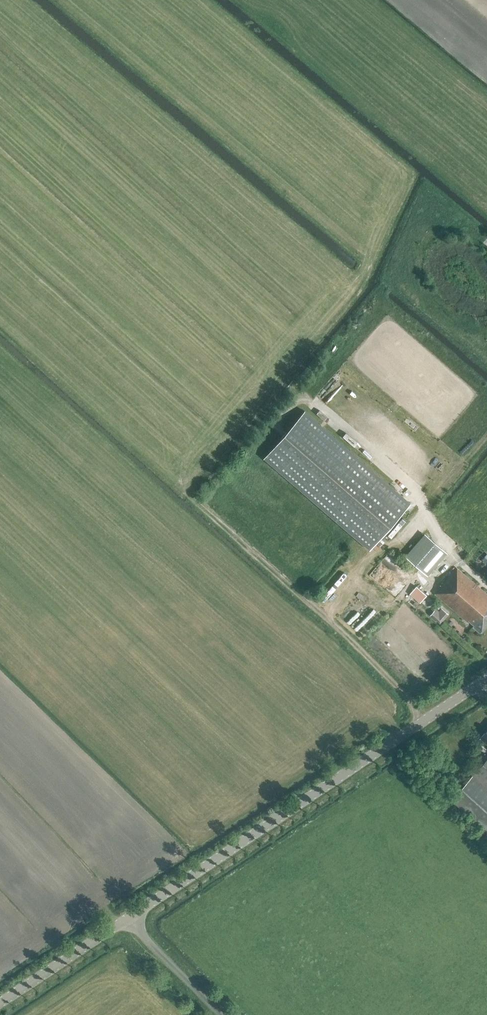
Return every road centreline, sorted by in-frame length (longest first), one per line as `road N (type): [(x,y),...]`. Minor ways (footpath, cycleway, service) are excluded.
road 1 (unclassified): [(129,922),(486,684)]
road 2 (unclassified): [(0,1009),(129,922)]
road 3 (unclassified): [(219,1014),(129,922)]

